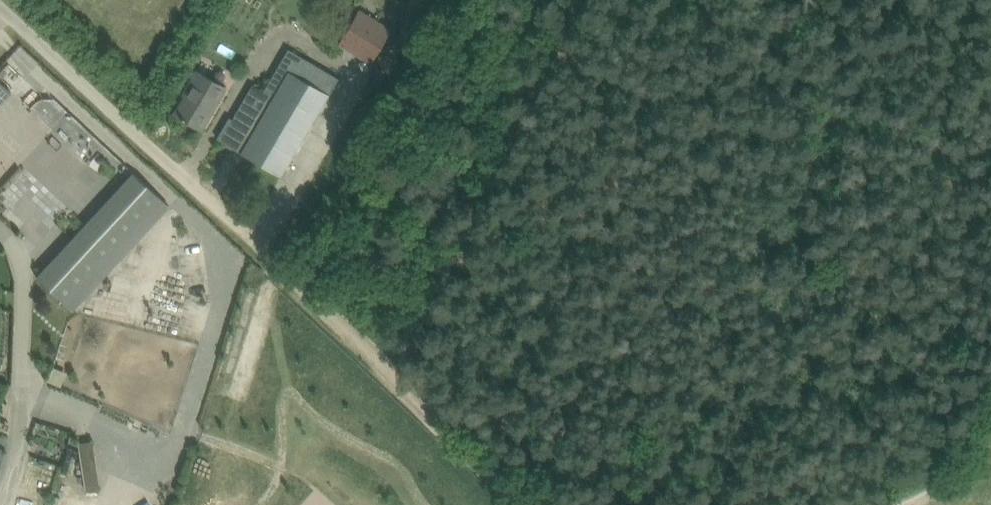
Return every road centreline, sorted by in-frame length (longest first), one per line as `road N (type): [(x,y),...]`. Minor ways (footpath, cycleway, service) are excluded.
road 1 (unclassified): [(279,270),(0,8)]
road 2 (track): [(531,504),(279,270)]

